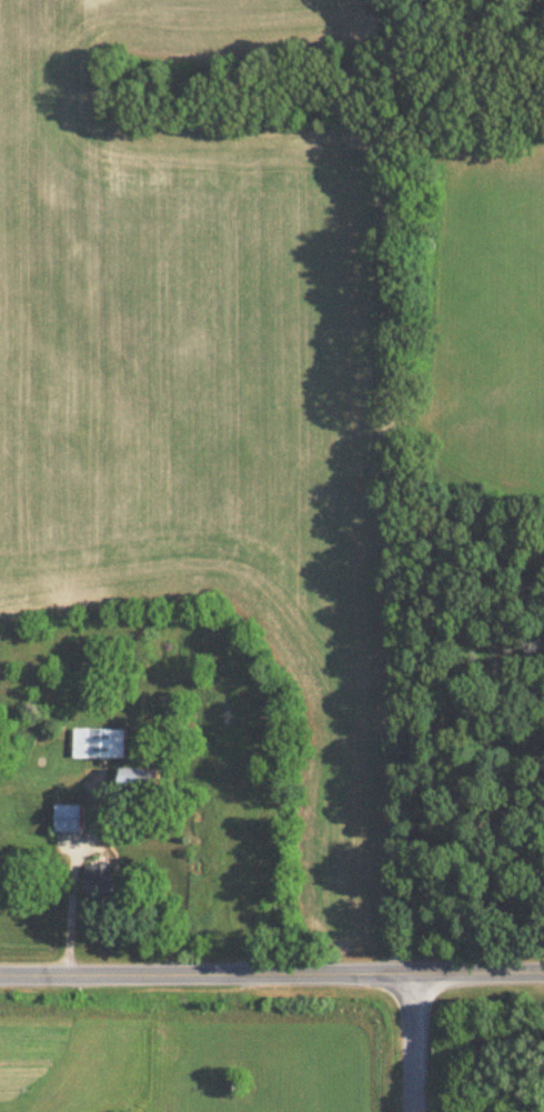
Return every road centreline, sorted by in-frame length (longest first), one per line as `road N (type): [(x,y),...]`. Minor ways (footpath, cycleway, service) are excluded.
road 1 (residential): [(0,976),(543,973)]
road 2 (residential): [(413,1111),(413,973)]

